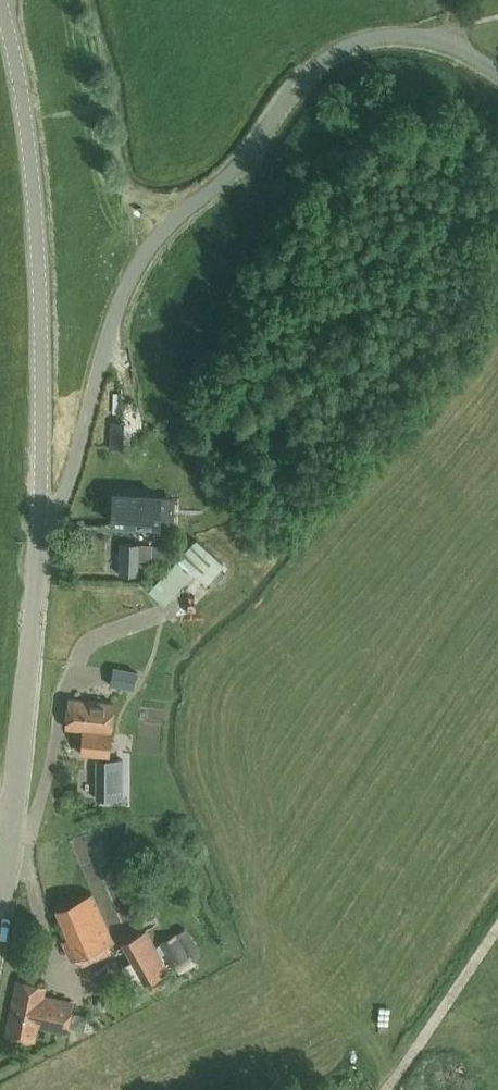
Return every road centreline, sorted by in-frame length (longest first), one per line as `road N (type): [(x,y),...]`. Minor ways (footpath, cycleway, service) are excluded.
road 1 (unclassified): [(38,539),(66,490),(112,328),(140,263),(164,230),(248,155),(308,75),(339,49),(402,35),(445,42),(497,73)]
road 2 (tertiary): [(38,539),(39,243),(27,119),(1,0)]
road 3 (tertiary): [(0,896),(38,539)]

